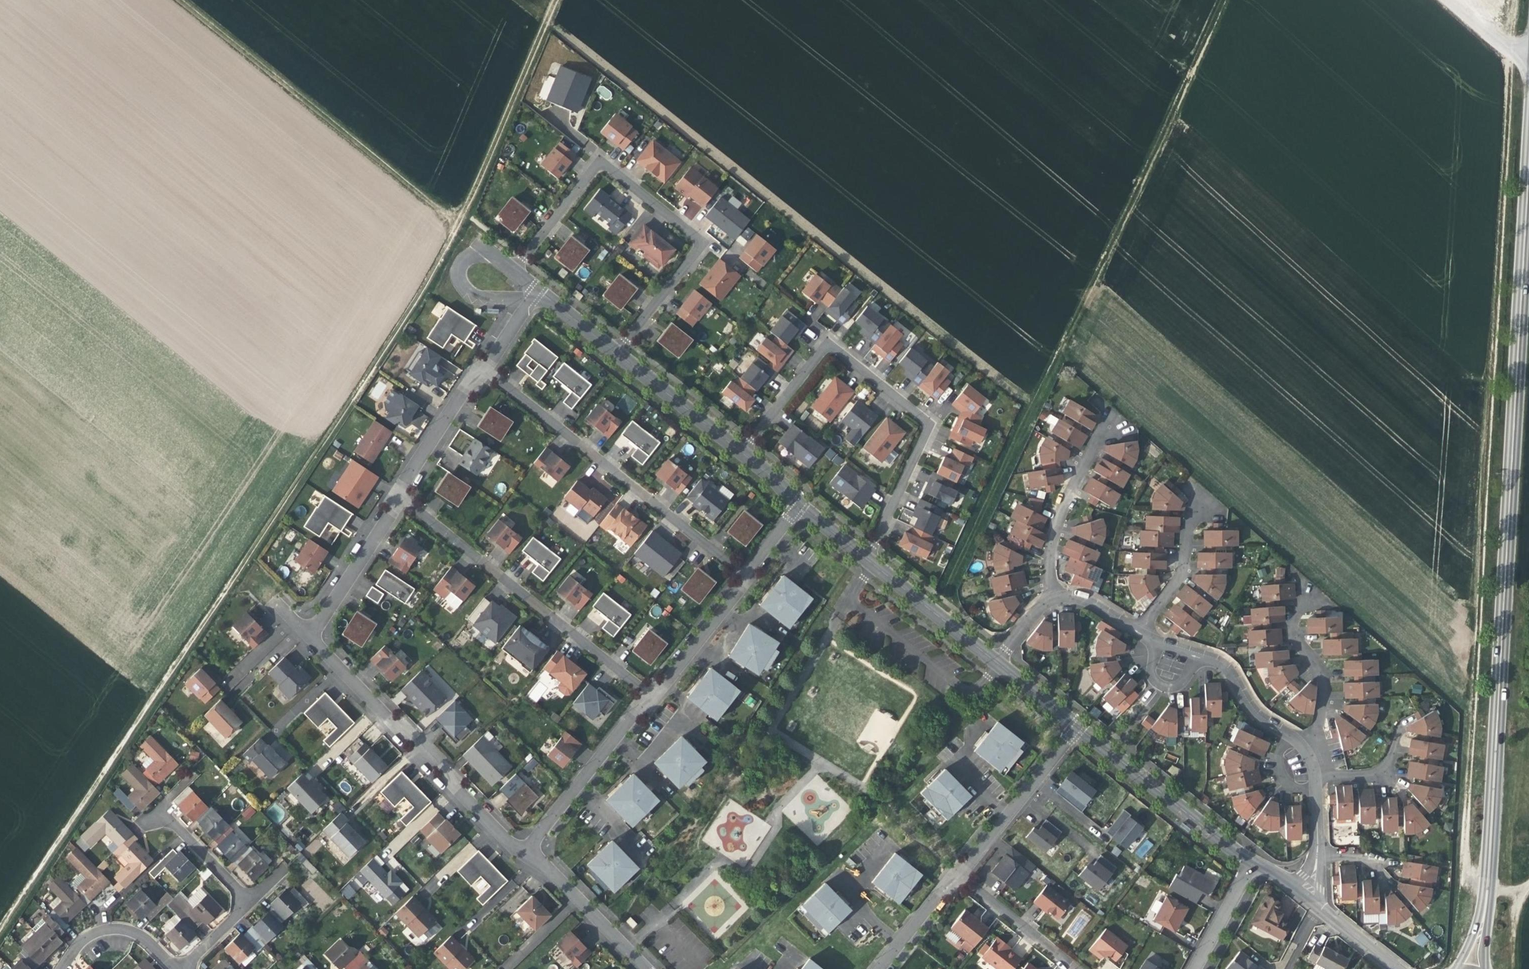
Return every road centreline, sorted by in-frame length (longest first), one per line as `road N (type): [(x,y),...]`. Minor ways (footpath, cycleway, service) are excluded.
road 1 (track): [(551,0),(472,194),(421,287),(0,926)]
road 2 (track): [(1465,874),(1511,0)]
road 3 (secondary): [(1484,913),(1528,141)]
road 4 (track): [(1222,0),(937,596)]
road 5 (residential): [(739,452),(829,347),(923,419),(926,432),(867,560)]
road 6 (residential): [(512,272),(597,167),(694,237),(695,253),(614,353)]
road 7 (track): [(457,220),(179,0)]
road 8 (residential): [(743,577),(483,368)]
road 9 (residential): [(396,495),(649,694)]
road 10 (residential): [(310,638),(525,852)]
road 11 (residential): [(1253,862),(1077,728)]
road 12 (residential): [(525,852),(649,694)]
road 13 (residential): [(1077,728),(955,874)]
road 14 (residential): [(1105,429),(1054,528),(1053,599)]
road 15 (residential): [(1311,596),(1291,626),(1323,685),(1305,753)]
road 16 (residential): [(525,852),(645,968)]
road 17 (residential): [(310,638),(396,495)]
road 18 (residential): [(995,663),(867,560)]
road 19 (residential): [(739,452),(614,353)]
road 20 (residential): [(512,272),(482,252),(465,257),(458,272),(472,296),(532,299)]
road 21 (residential): [(396,495),(483,368)]
road 22 (residential): [(955,874),(1076,968)]
road 23 (residential): [(649,694),(683,662),(743,577)]
road 24 (residential): [(61,968),(86,937),(113,928),(138,935),(175,968)]
road 25 (residential): [(1197,509),(1180,574),(1135,632)]
road 26 (residential): [(162,815),(250,902)]
road 27 (residential): [(955,874),(877,968)]
road 28 (residential): [(1253,862),(1194,968)]

